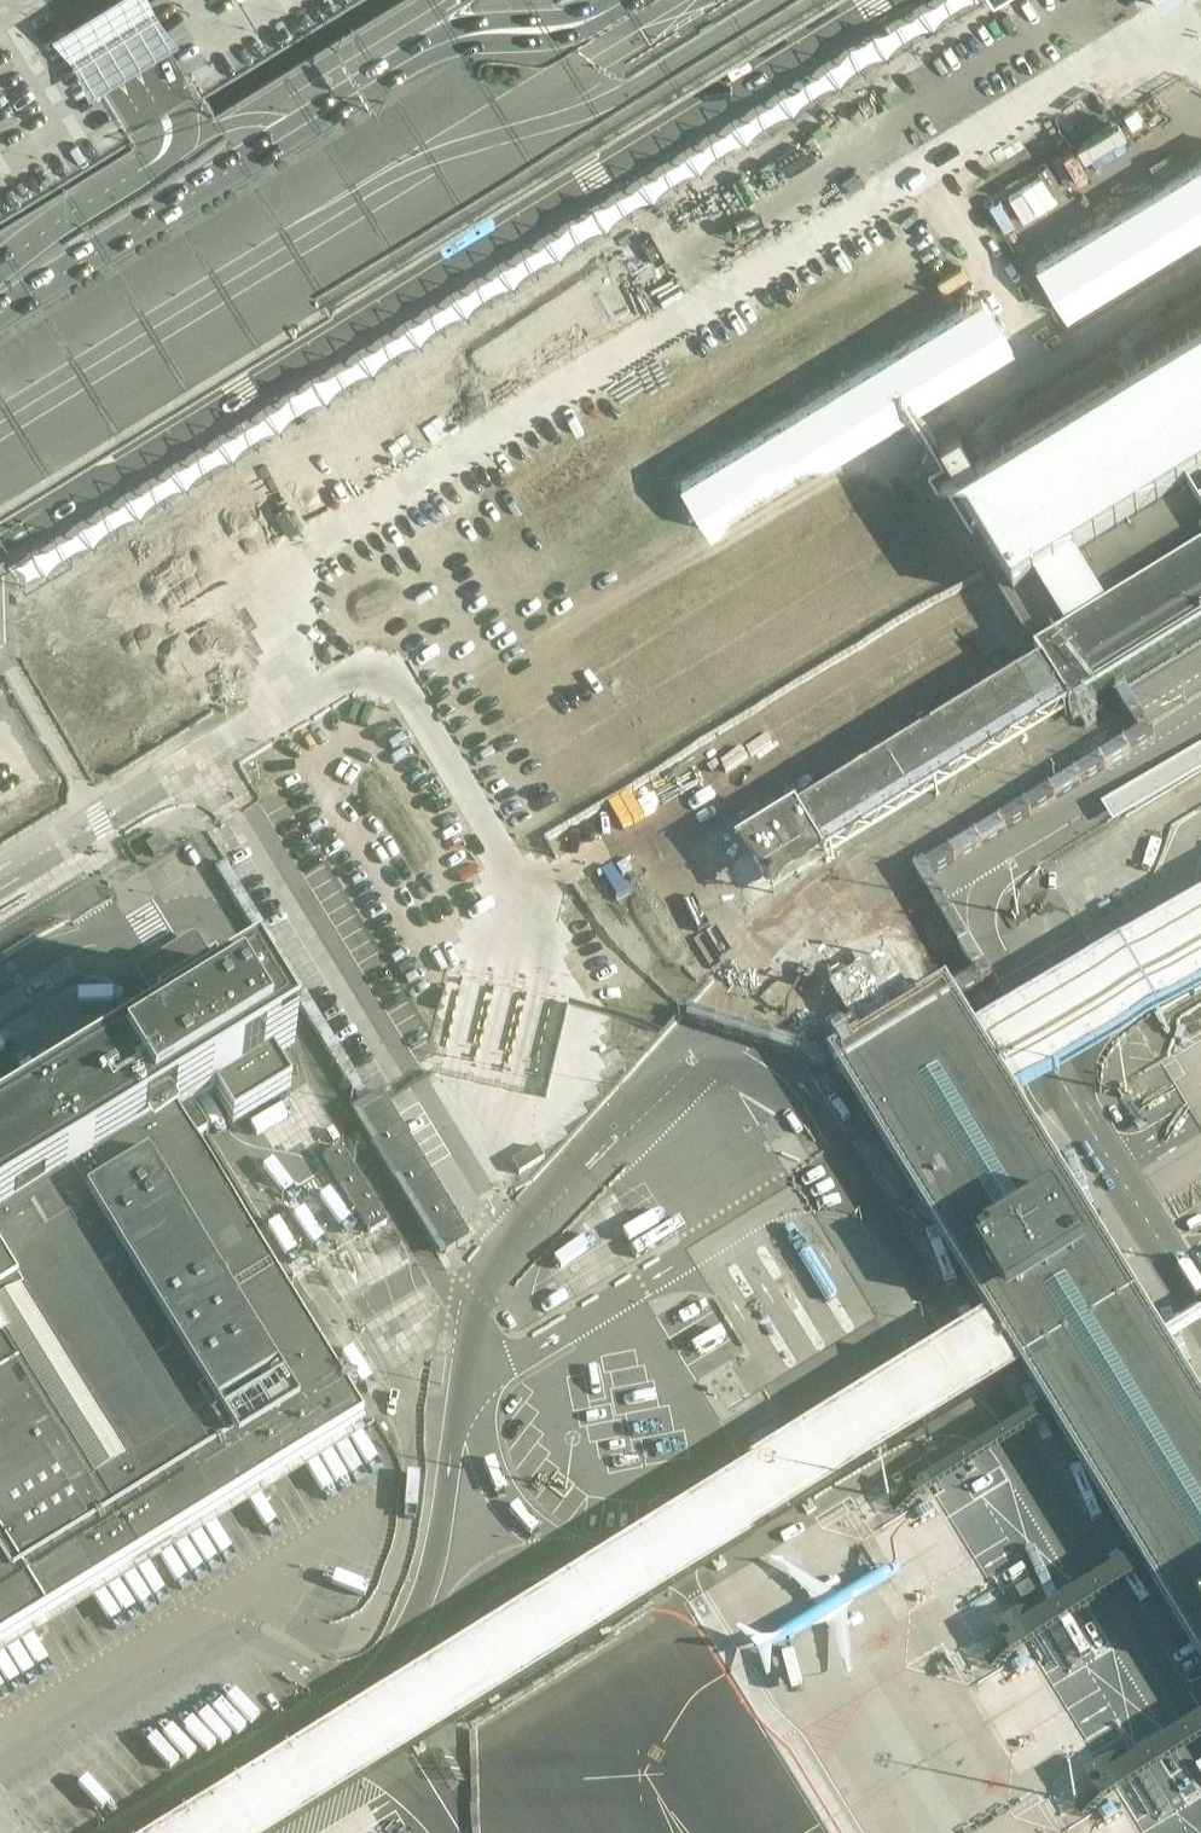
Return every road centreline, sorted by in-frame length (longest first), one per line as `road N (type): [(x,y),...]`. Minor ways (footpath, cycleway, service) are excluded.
road 1 (primary): [(0,405),(656,0)]
road 2 (tertiary): [(0,389),(638,0)]
road 3 (tertiary): [(448,0),(0,261)]
road 4 (primary): [(0,305),(417,46)]
road 5 (primary): [(0,266),(71,203),(160,150),(167,130),(162,107)]
road 6 (primary): [(417,46),(449,30),(574,17),(616,0)]

